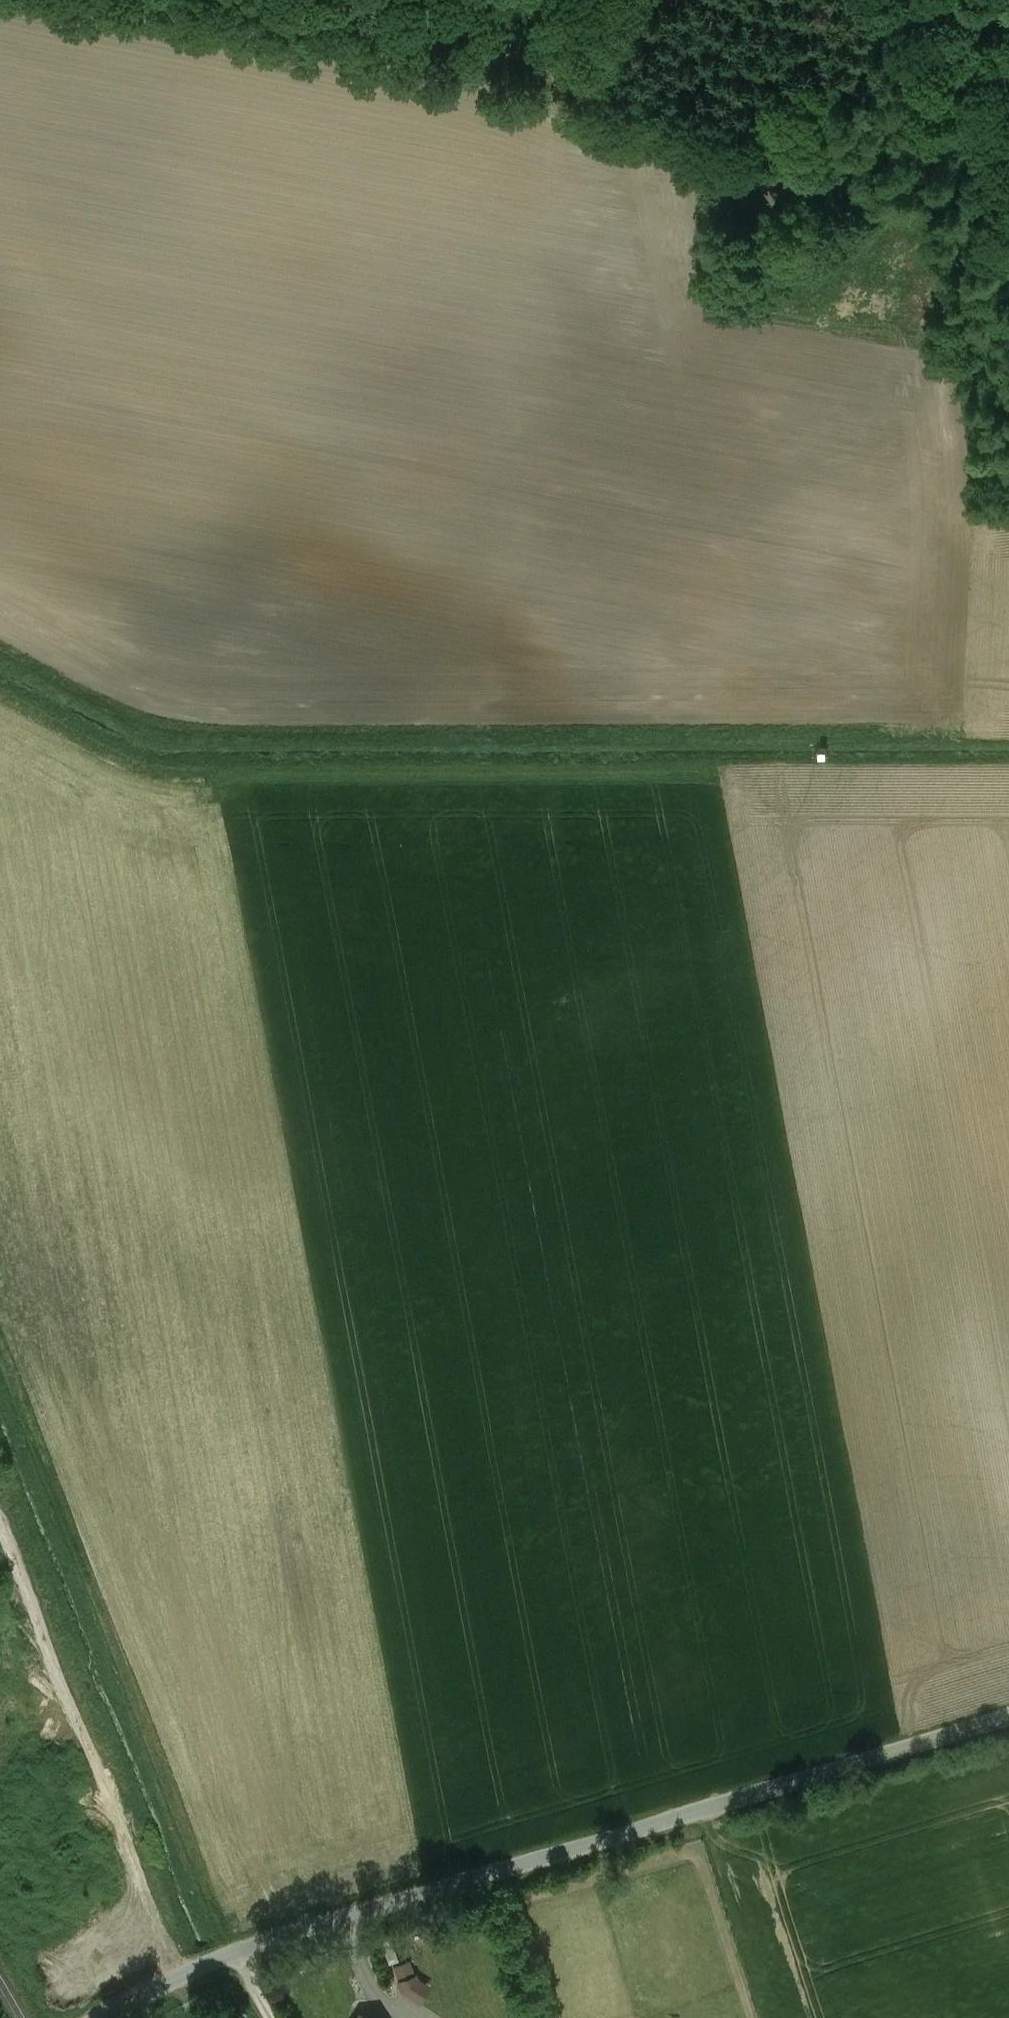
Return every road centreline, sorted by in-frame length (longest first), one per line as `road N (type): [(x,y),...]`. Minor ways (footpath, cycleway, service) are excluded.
road 1 (unclassified): [(105,2017),(207,1966),(339,1921),(1008,1718)]
road 2 (track): [(178,1979),(0,1525)]

